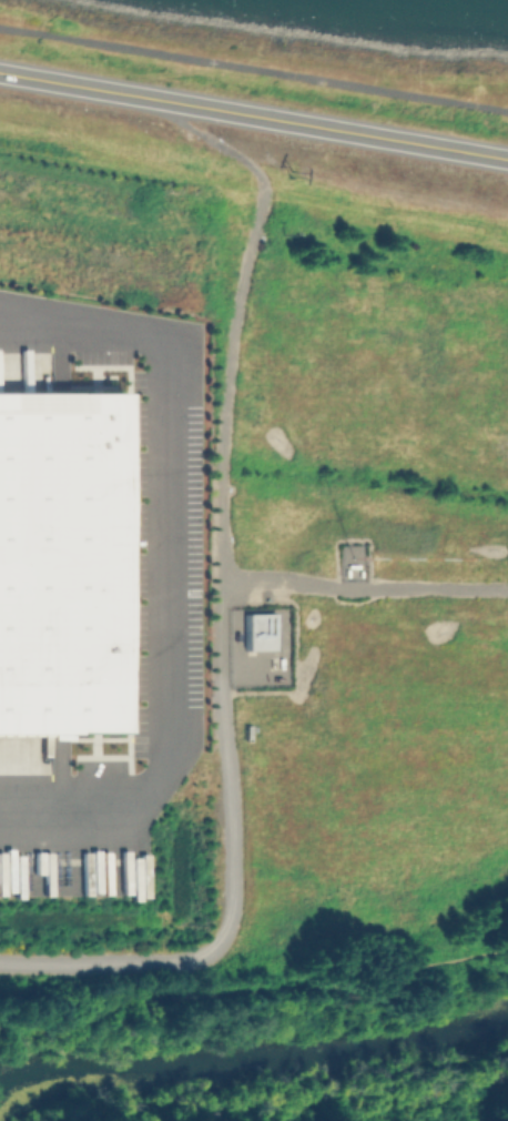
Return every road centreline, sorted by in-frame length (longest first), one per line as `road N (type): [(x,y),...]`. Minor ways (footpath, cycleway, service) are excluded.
road 1 (track): [(146,99),(242,156),(262,179),(265,199),(241,302),(223,440),(233,908),(211,950),(182,959),(0,960)]
road 2 (secondary): [(0,73),(507,160)]
road 3 (track): [(223,578),(352,590),(507,589)]

